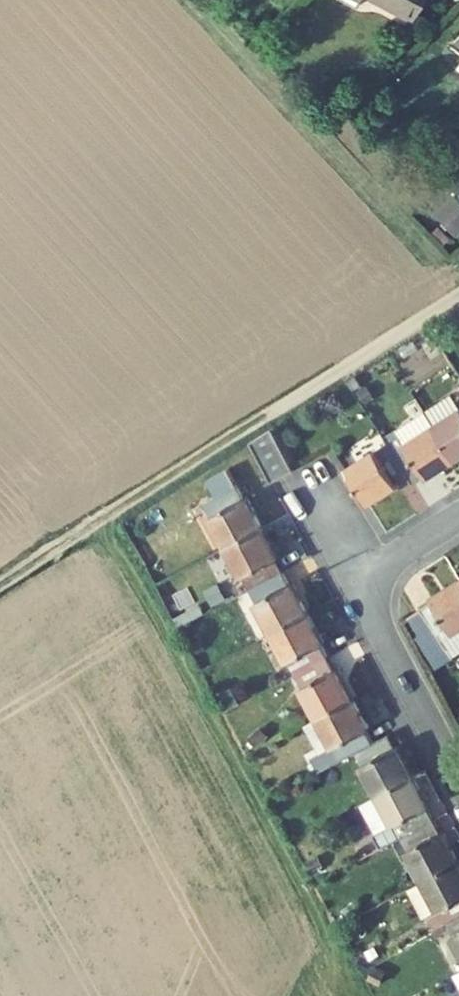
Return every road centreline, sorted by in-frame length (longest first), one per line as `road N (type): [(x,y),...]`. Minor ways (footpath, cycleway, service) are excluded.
road 1 (track): [(458,293),(0,581)]
road 2 (residential): [(358,583),(458,774)]

